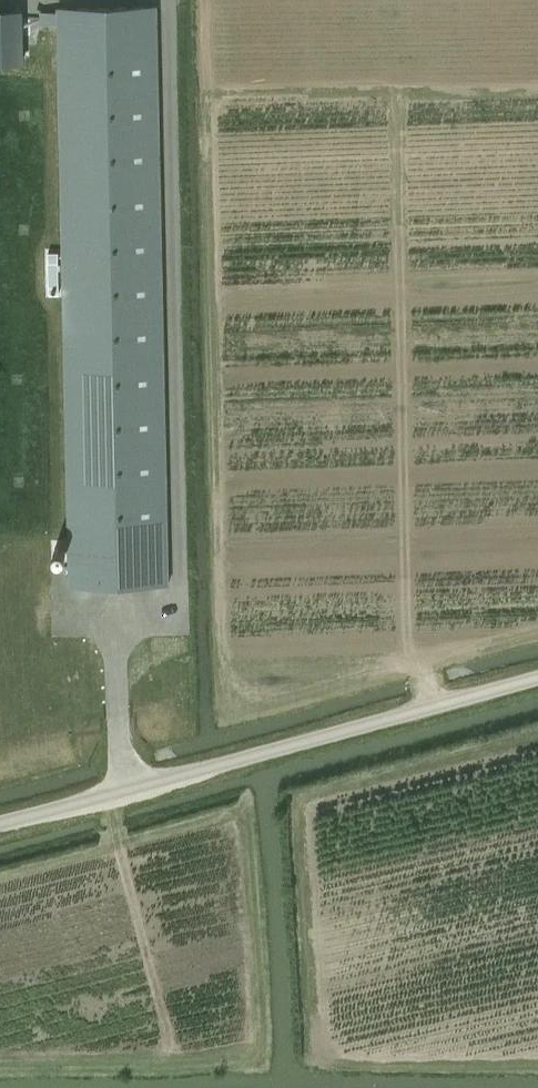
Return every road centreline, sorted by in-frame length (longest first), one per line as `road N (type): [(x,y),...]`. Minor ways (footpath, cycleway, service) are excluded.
road 1 (unclassified): [(0,823),(537,677)]

